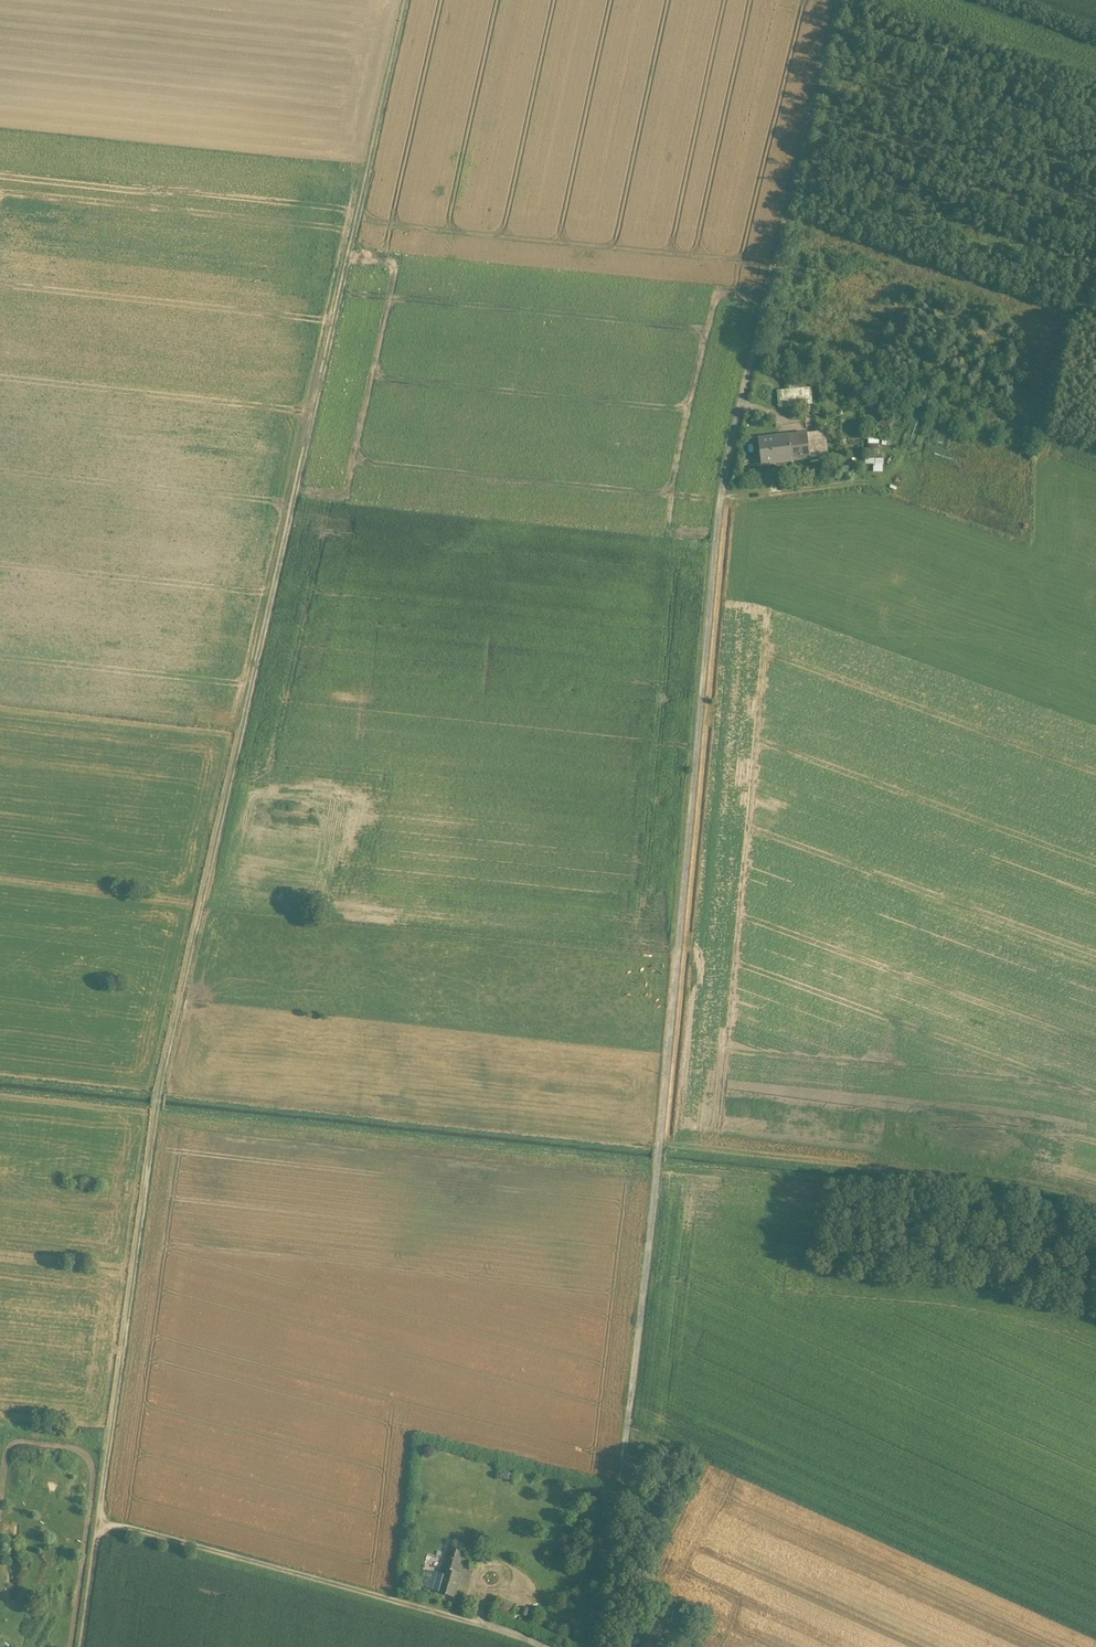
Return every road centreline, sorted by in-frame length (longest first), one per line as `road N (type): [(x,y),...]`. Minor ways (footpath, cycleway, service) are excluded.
road 1 (track): [(601,1646),(669,1070),(725,475),(844,0)]
road 2 (track): [(550,1646),(99,1519),(81,1646)]

